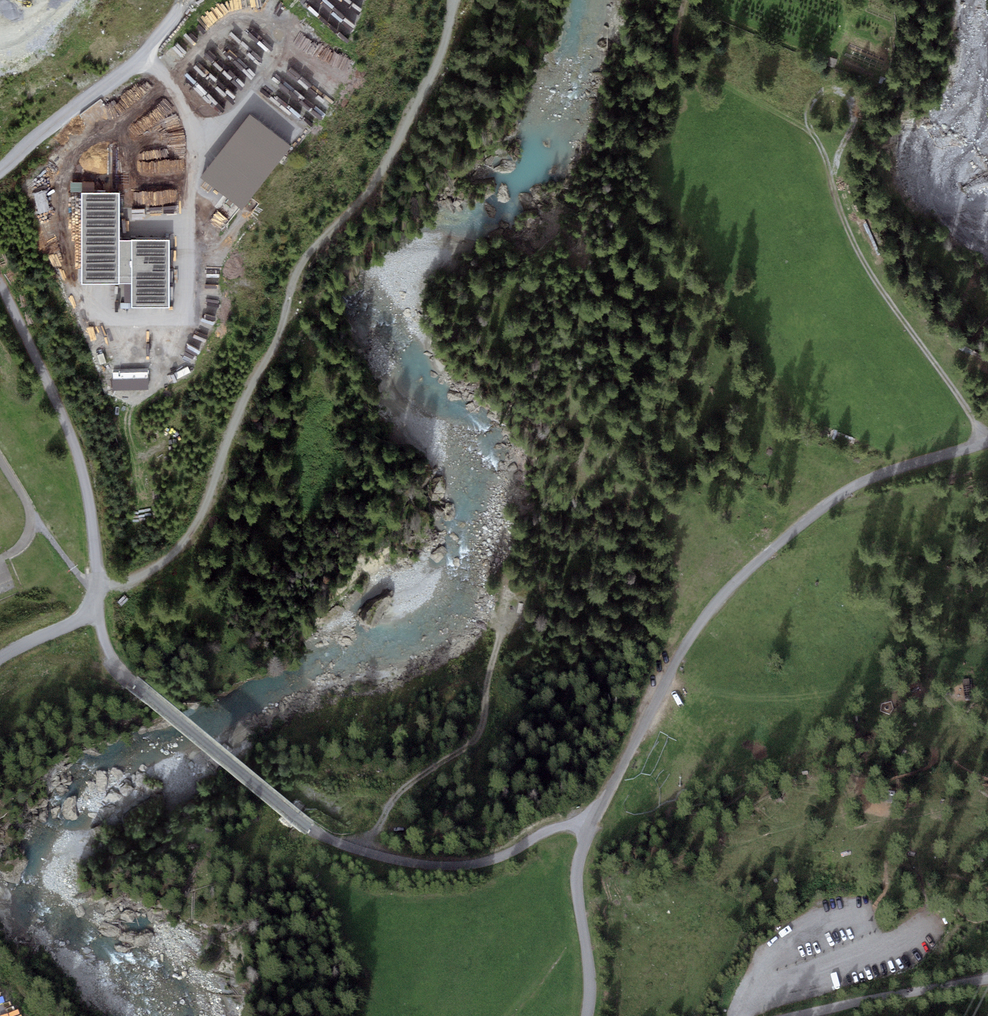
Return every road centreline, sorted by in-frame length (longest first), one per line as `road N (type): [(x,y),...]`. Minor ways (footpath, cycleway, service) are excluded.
road 1 (unclassified): [(0,279),(79,459),(96,611),(109,653),(129,679),(308,826),(353,849),(463,865),(503,856),(553,829),(593,824)]
road 2 (track): [(452,0),(386,165),(296,272),(287,314),(250,381),(193,529),(157,568),(98,585)]
road 3 (track): [(142,56),(196,125),(187,319),(105,319),(71,282),(59,190),(105,139)]
road 4 (track): [(593,824),(687,638),(737,582),(864,482),(987,441)]
road 5 (track): [(984,442),(859,253),(813,135),(680,58),(686,0)]
road 6 (track): [(362,851),(398,795),(477,737),(502,620)]
road 7 (track): [(196,125),(237,113),(276,52),(277,33),(264,20),(240,20),(207,39),(168,83)]
road 8 (track): [(0,171),(142,56),(184,0)]
road 9 (unclassified): [(795,1015),(987,978)]
road 10 (unclassified): [(588,1015),(594,991),(579,870),(593,824)]
road 11 (track): [(810,131),(817,97),(837,92),(853,103),(831,182)]

